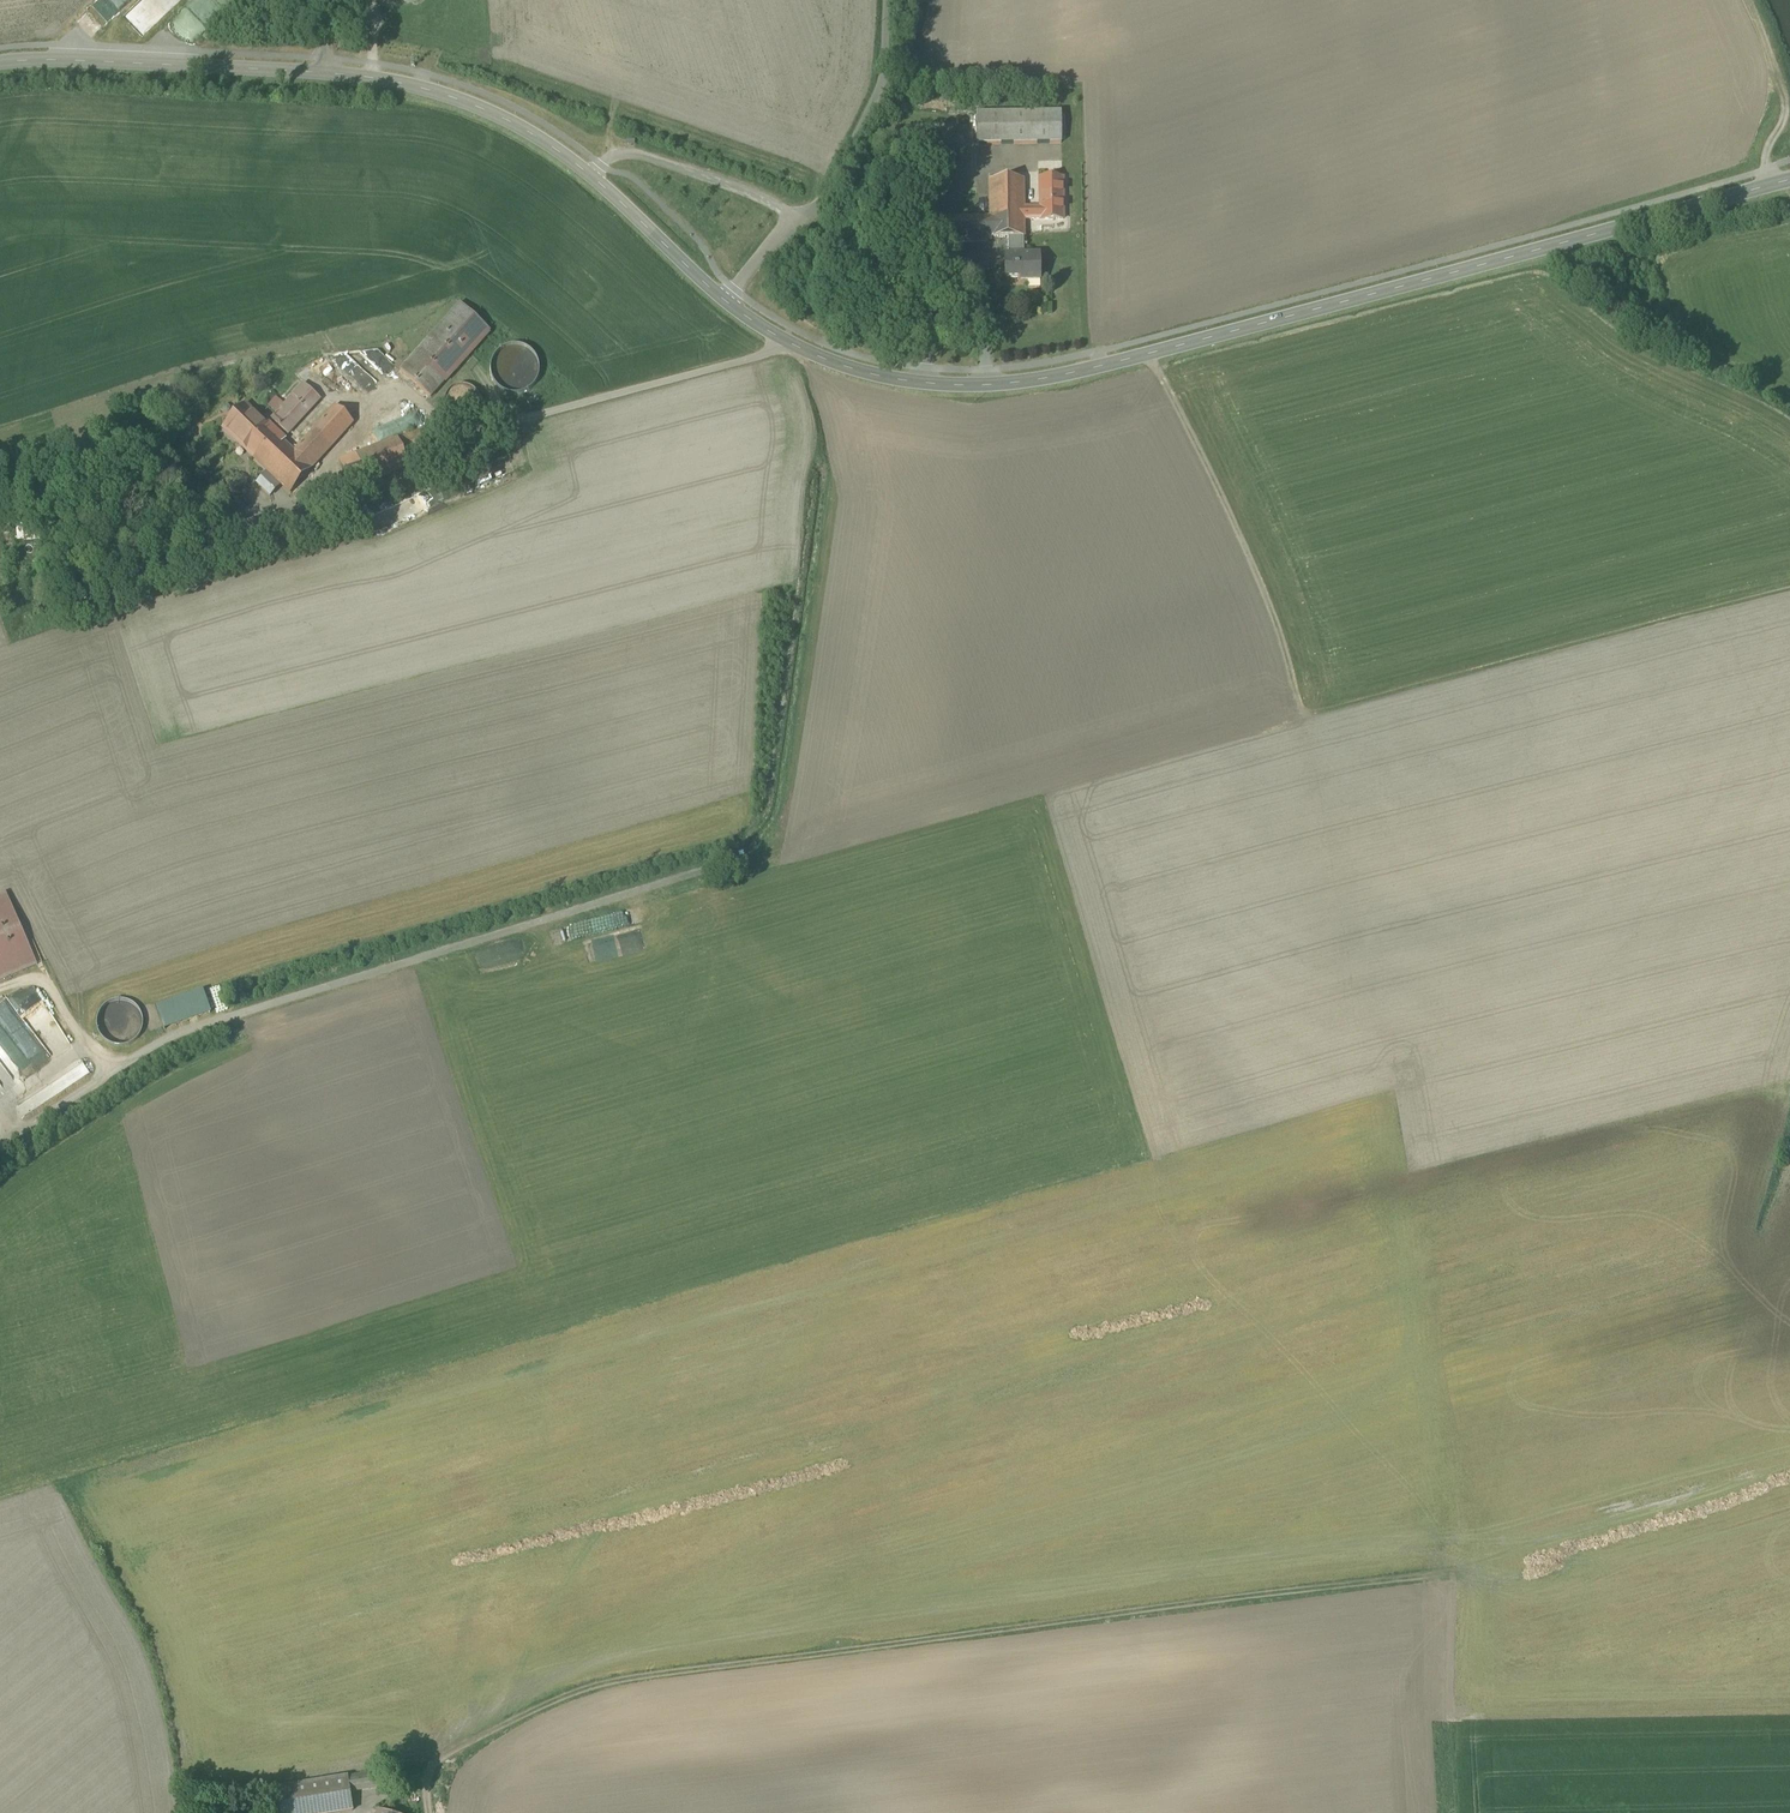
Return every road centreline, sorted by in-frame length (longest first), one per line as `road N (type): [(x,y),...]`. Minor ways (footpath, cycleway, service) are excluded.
road 1 (tertiary): [(0,64),(320,72),(464,100),(540,137),(591,174),(726,301),(785,340),(867,372),(973,387),(1181,347),(1789,182)]
road 2 (track): [(429,1812),(428,1783),(450,1756),(588,1687),(1428,1576)]
road 3 (unclassified): [(0,1149),(186,1036),(711,869)]
road 4 (track): [(1151,355),(1282,635),(1301,713)]

